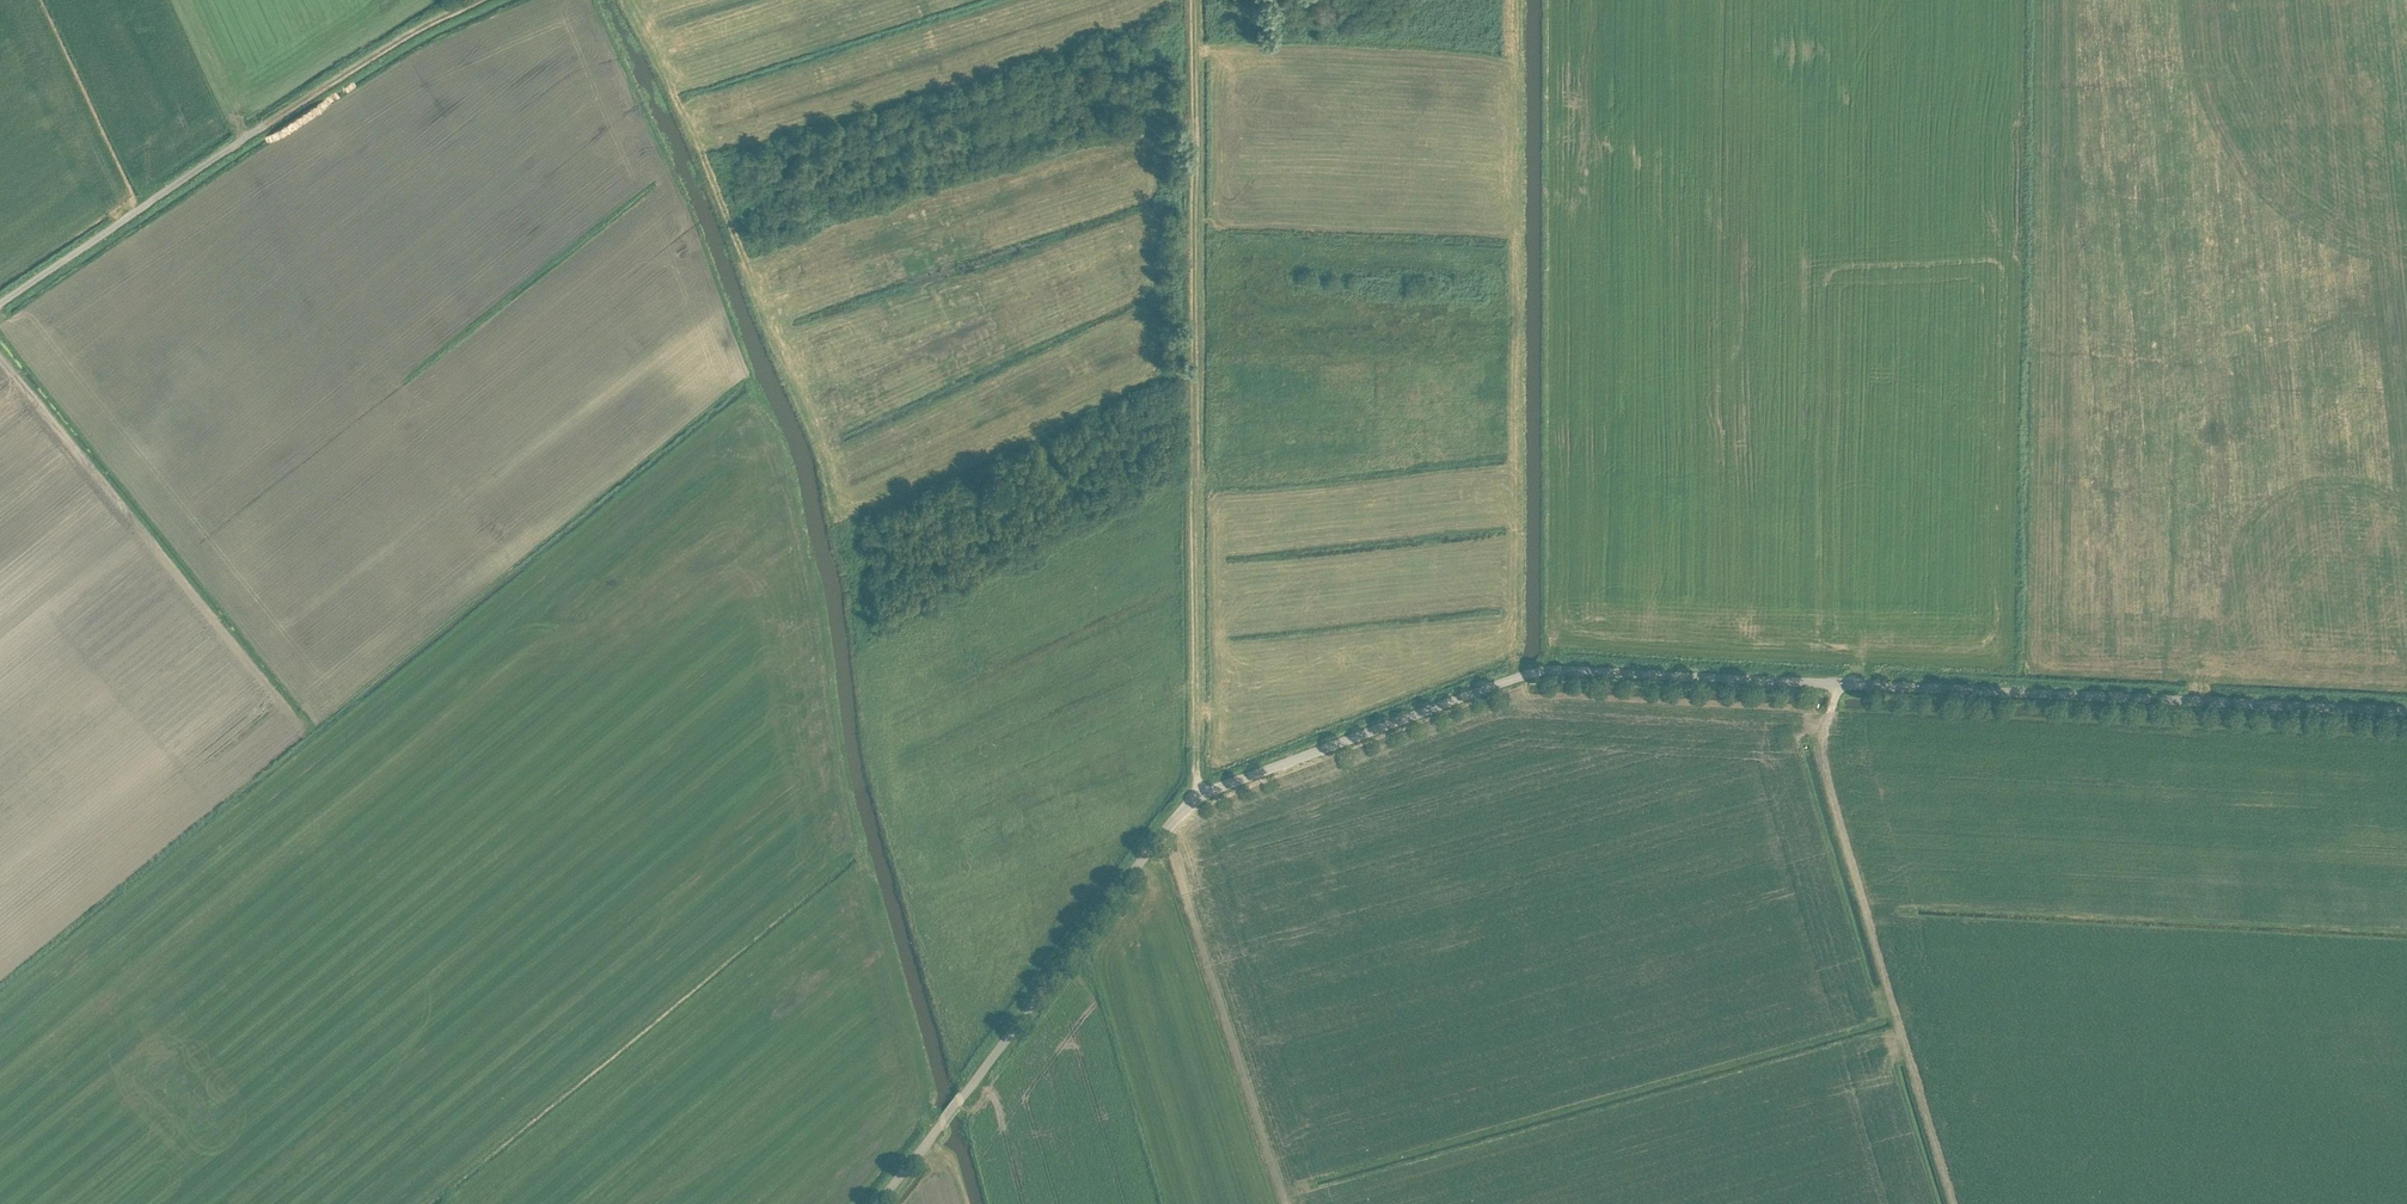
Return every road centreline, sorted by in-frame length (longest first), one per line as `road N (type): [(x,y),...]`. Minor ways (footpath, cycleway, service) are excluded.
road 1 (unclassified): [(881,1203),(1198,782),(1537,666),(1843,685)]
road 2 (unclassified): [(1843,685),(2406,710)]
road 3 (unclassified): [(1960,1203),(1825,759),(1822,735),(1843,685)]
road 4 (unclassified): [(0,303),(263,126)]

